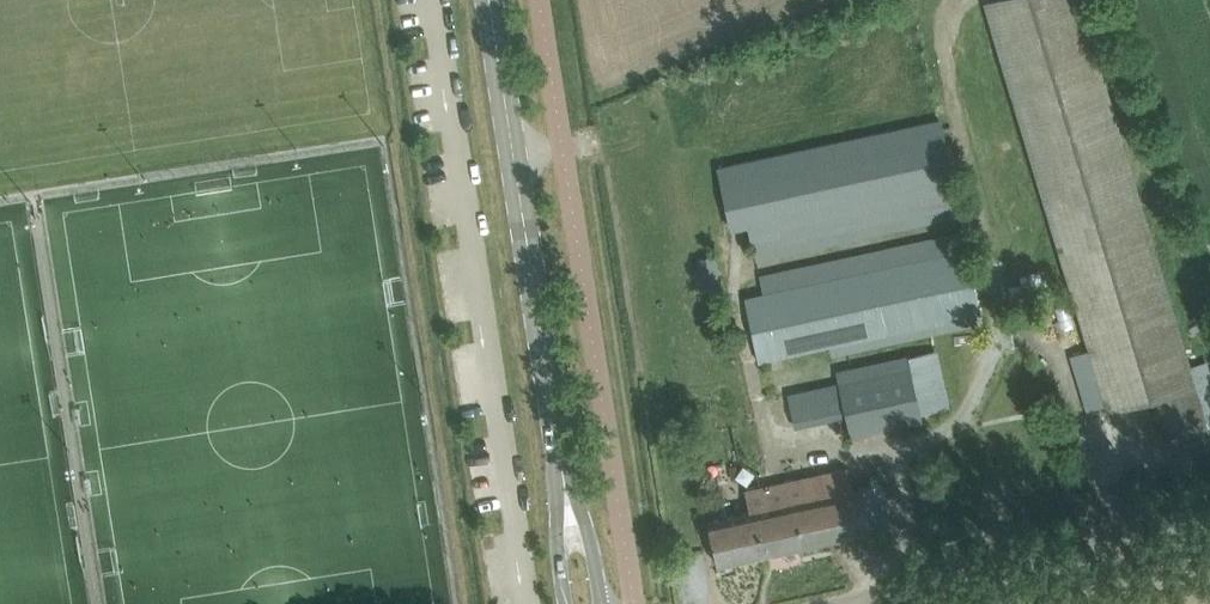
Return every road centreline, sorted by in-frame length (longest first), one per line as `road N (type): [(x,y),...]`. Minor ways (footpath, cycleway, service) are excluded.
road 1 (tertiary): [(565,470),(489,0)]
road 2 (residential): [(828,603),(1209,519)]
road 3 (tertiary): [(604,603),(592,530),(565,470)]
road 4 (tertiary): [(565,470),(569,603)]

